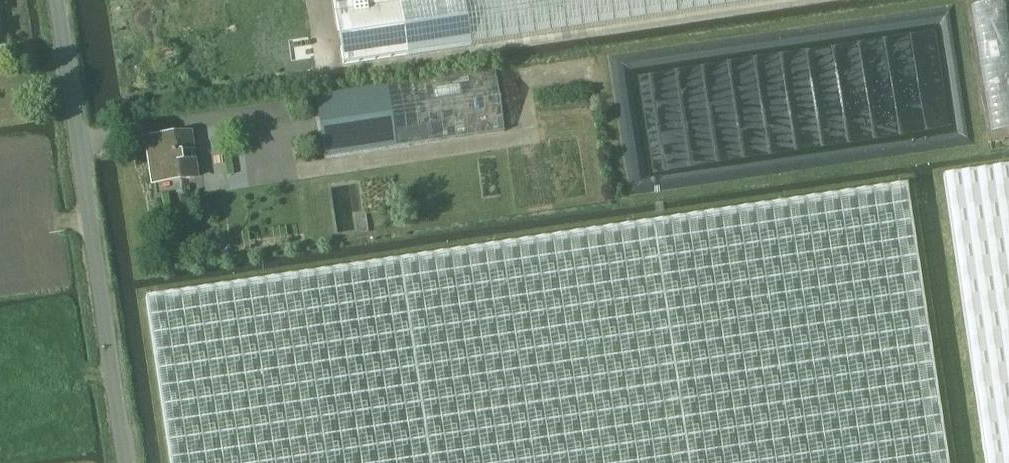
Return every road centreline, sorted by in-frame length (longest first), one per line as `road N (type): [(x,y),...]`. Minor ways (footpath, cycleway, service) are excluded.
road 1 (unclassified): [(127,462),(58,0)]

